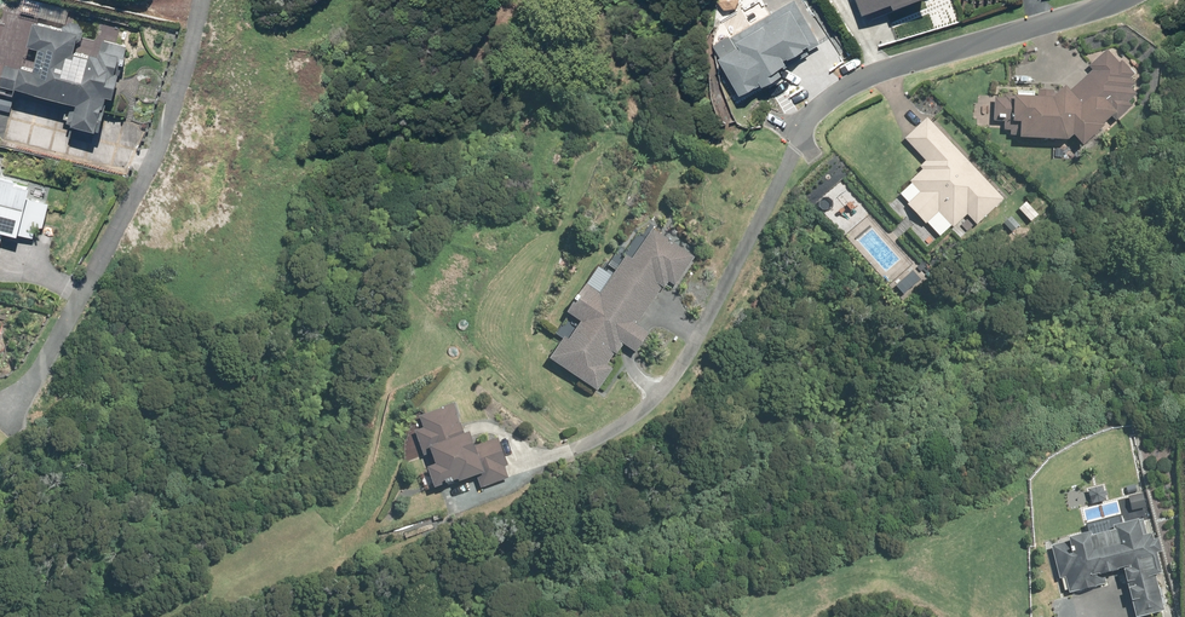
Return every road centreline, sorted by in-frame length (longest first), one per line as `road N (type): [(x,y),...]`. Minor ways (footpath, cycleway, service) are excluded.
road 1 (residential): [(200,0),(170,112),(119,226),(0,424)]
road 2 (residential): [(795,133),(862,80),(1114,0)]

